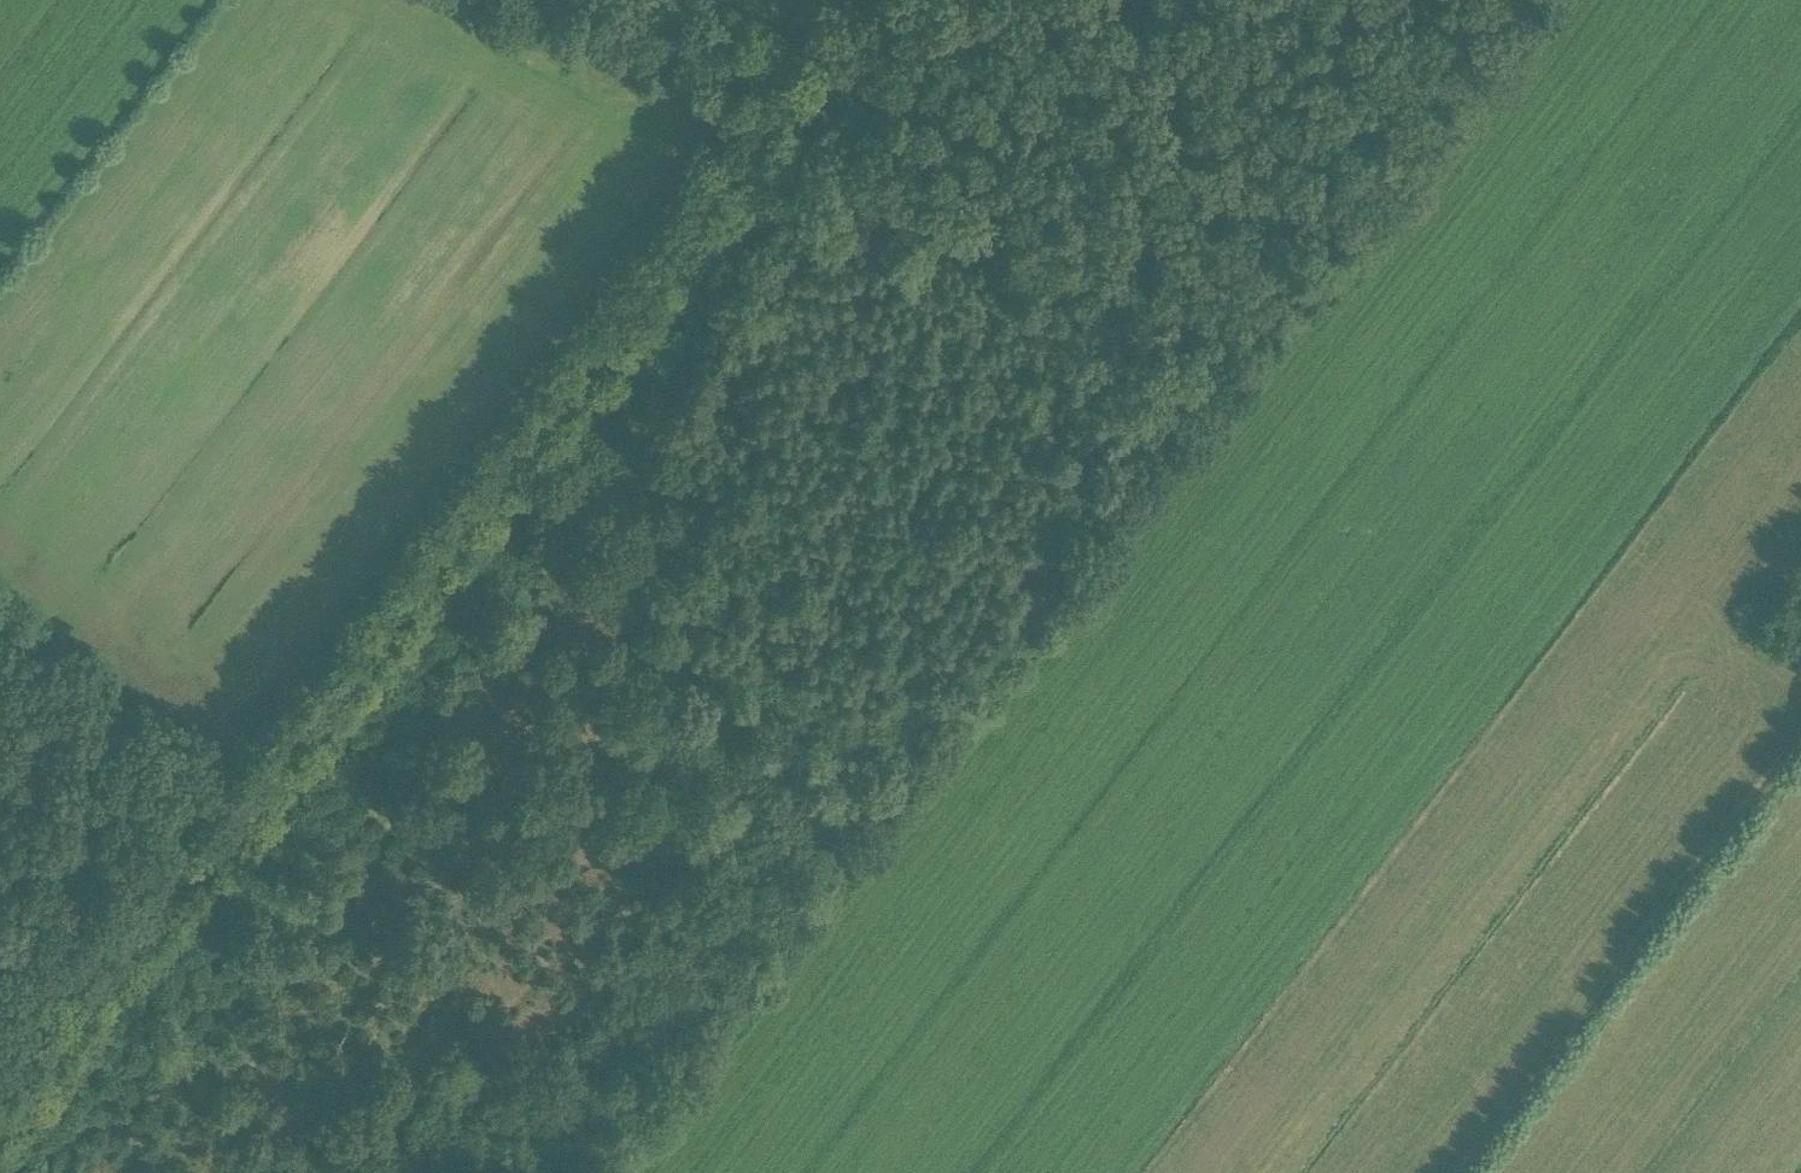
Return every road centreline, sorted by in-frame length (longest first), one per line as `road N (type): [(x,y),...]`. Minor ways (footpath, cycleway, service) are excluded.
road 1 (track): [(230,815),(868,0)]
road 2 (track): [(230,815),(0,1112)]
road 3 (track): [(778,116),(544,0)]

